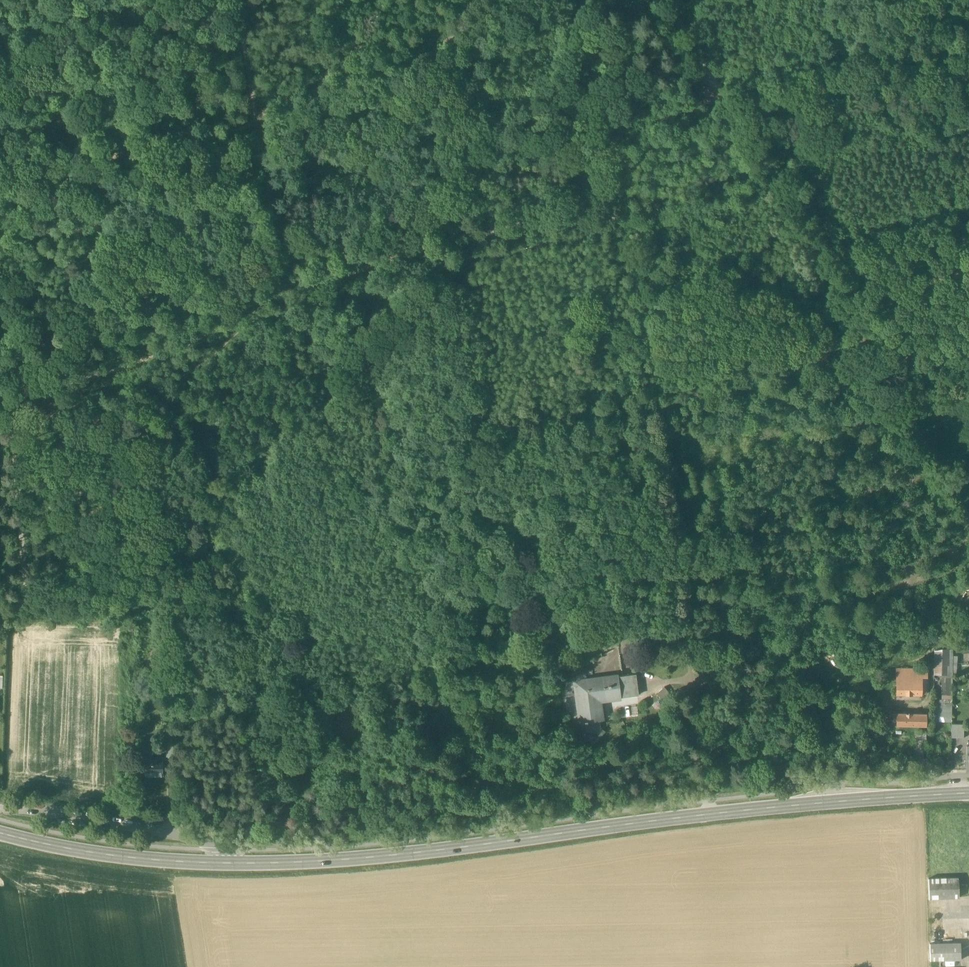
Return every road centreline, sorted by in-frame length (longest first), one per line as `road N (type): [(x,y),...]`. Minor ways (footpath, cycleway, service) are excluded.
road 1 (track): [(726,97),(618,137),(622,203),(616,216),(539,221),(301,283),(157,357),(26,399),(14,422),(23,599),(16,609),(0,609)]
road 2 (secondary): [(968,794),(668,818),(331,861),(158,860),(0,833)]
road 3 (track): [(968,19),(726,97),(968,517)]
road 4 (track): [(493,0),(425,60),(313,82),(221,135),(114,151),(102,161),(100,216),(92,228),(0,239)]
road 5 (track): [(286,287),(237,0)]
road 6 (track): [(618,137),(602,110),(572,0)]

